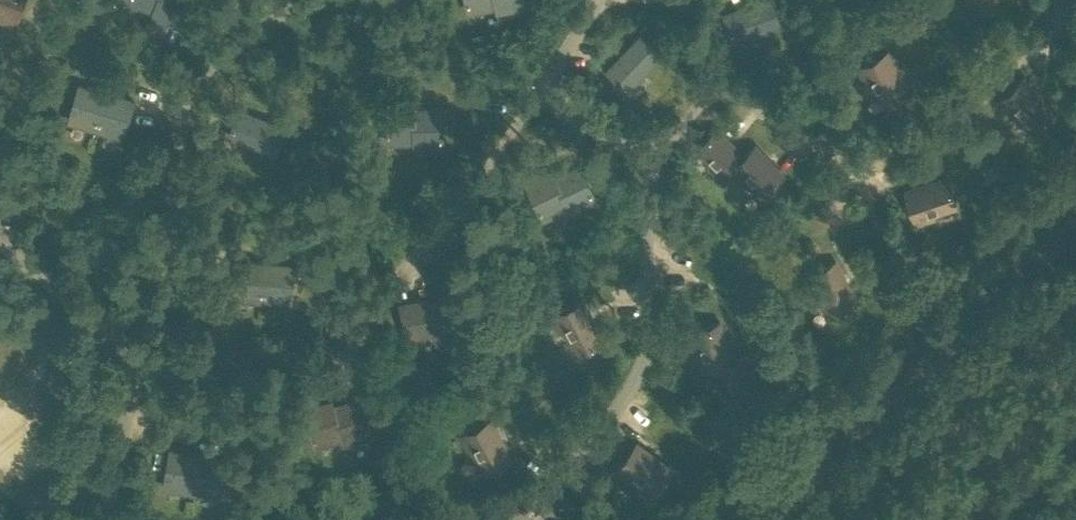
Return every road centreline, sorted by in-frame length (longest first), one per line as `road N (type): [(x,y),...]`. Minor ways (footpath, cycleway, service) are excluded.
road 1 (unclassified): [(763,519),(1075,224)]

